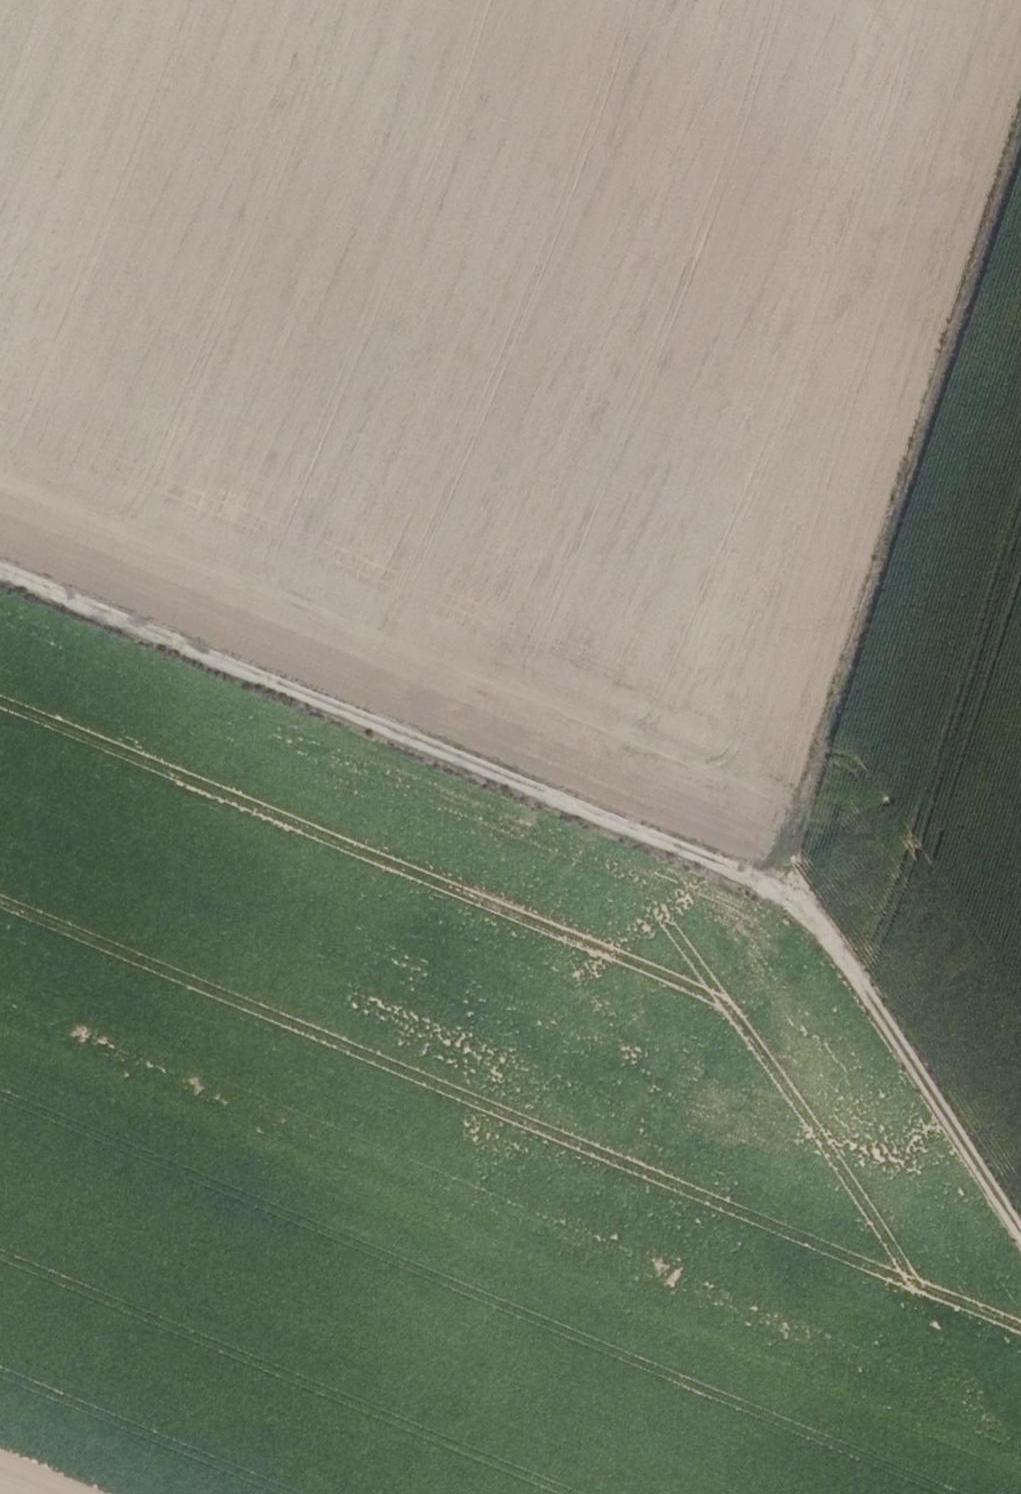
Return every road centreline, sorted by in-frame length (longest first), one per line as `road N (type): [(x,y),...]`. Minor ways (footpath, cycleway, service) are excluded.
road 1 (track): [(1020,1210),(863,968),(799,904),(0,570)]

